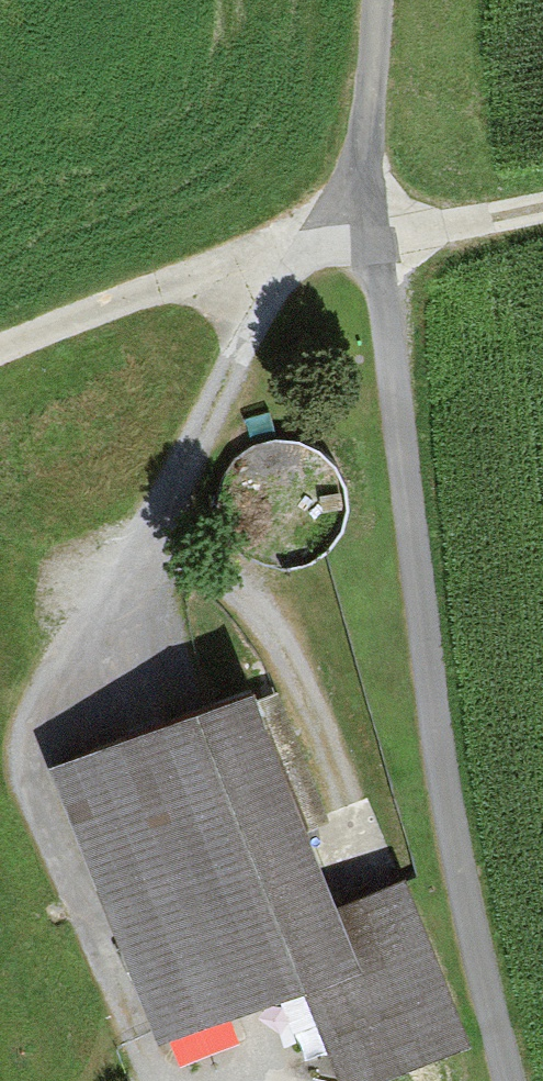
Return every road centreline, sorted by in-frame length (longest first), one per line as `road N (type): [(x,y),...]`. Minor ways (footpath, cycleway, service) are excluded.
road 1 (track): [(277,258),(31,717),(31,782),(144,1074),(178,1080)]
road 2 (track): [(375,228),(447,799),(508,1080)]
road 3 (track): [(0,339),(62,314),(277,258)]
road 4 (track): [(377,0),(369,95),(375,228)]
road 5 (track): [(375,228),(483,221),(542,206)]

